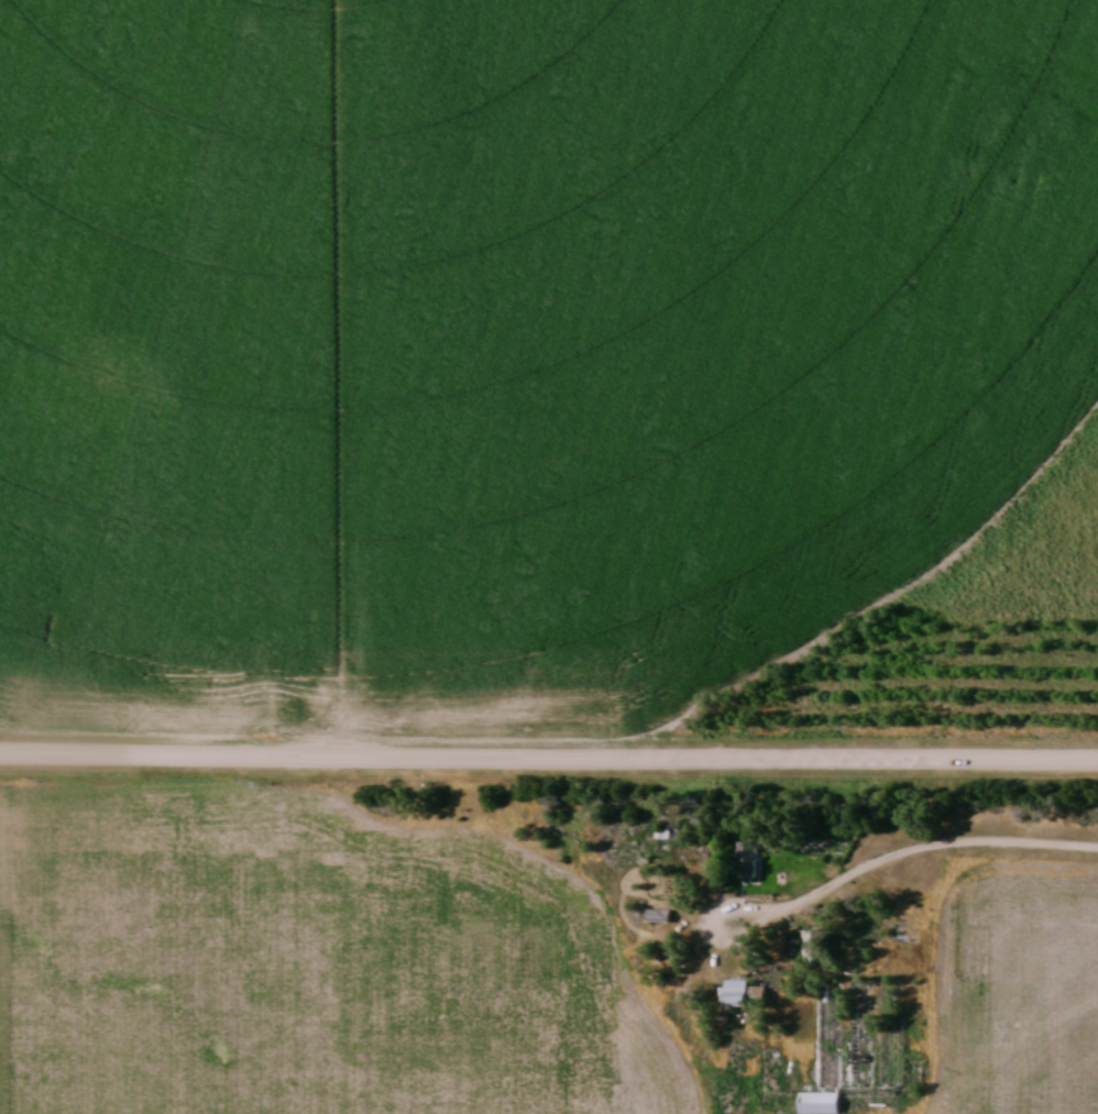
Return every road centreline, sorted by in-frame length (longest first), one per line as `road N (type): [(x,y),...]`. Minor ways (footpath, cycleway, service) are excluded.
road 1 (tertiary): [(0,754),(1097,758)]

